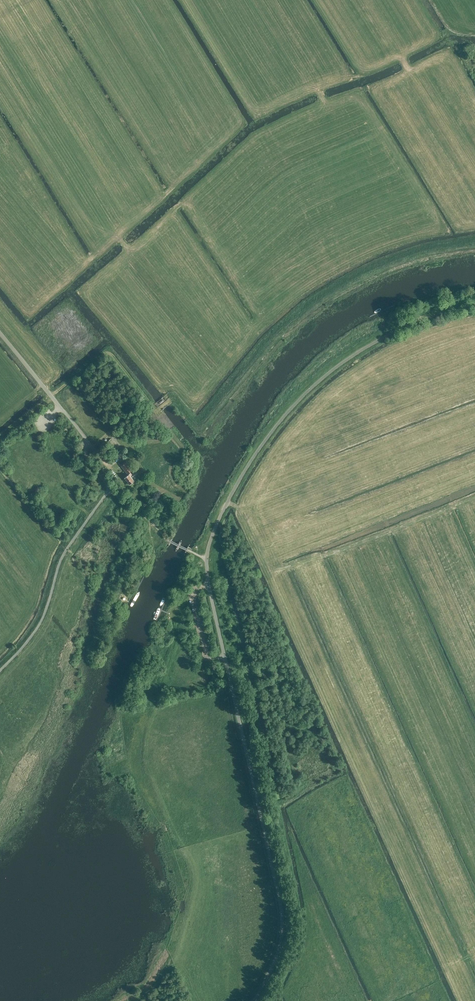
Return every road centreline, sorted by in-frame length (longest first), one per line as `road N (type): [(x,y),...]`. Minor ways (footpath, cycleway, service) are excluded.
road 1 (unclassified): [(254,1000),(279,951),(282,916),(209,588),(211,539),(258,450),(313,387),(392,334),(474,305)]
road 2 (track): [(51,396),(106,351),(152,406)]
road 3 (unclassified): [(0,333),(87,441)]

